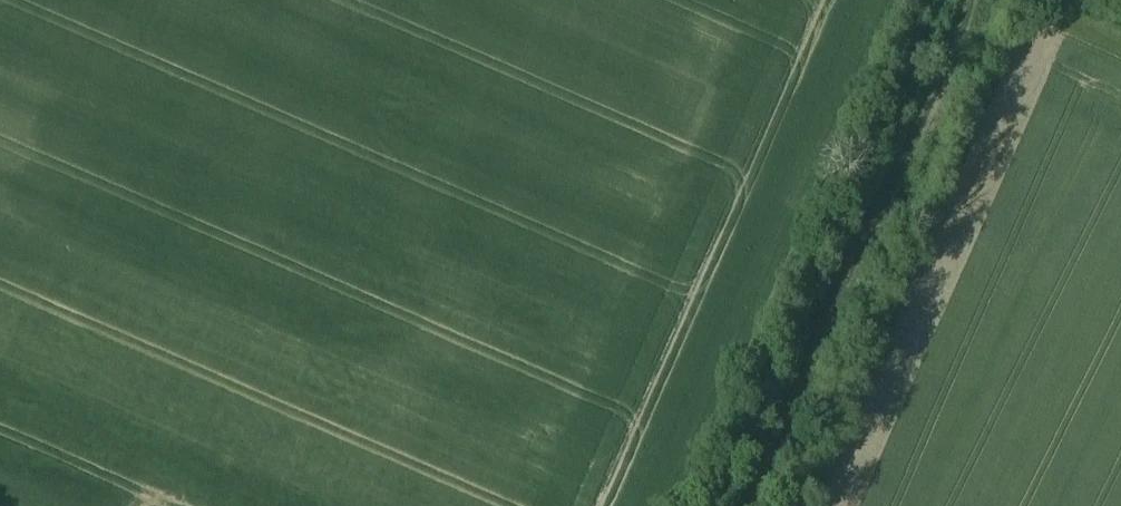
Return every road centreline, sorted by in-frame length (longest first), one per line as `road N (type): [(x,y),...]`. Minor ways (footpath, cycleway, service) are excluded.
road 1 (track): [(733,505),(968,0)]

